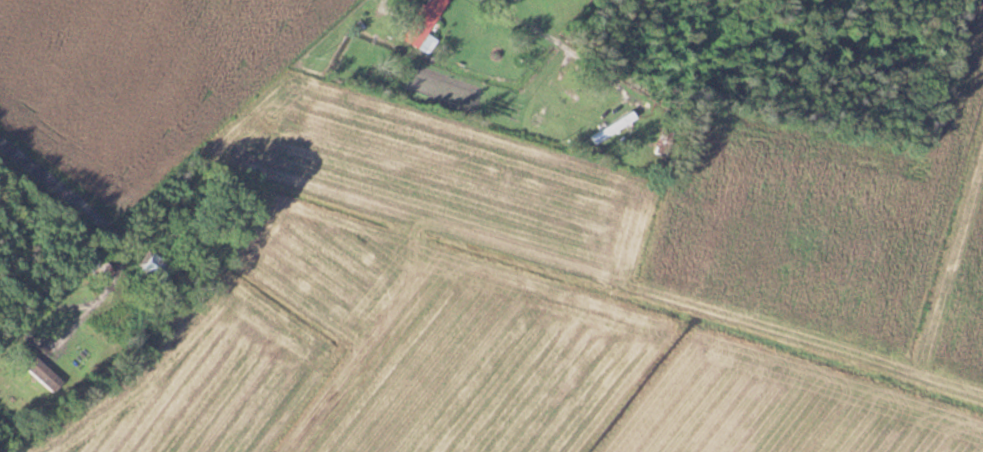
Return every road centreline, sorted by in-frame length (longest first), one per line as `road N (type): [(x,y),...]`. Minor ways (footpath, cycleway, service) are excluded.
road 1 (residential): [(0,141),(114,219)]

